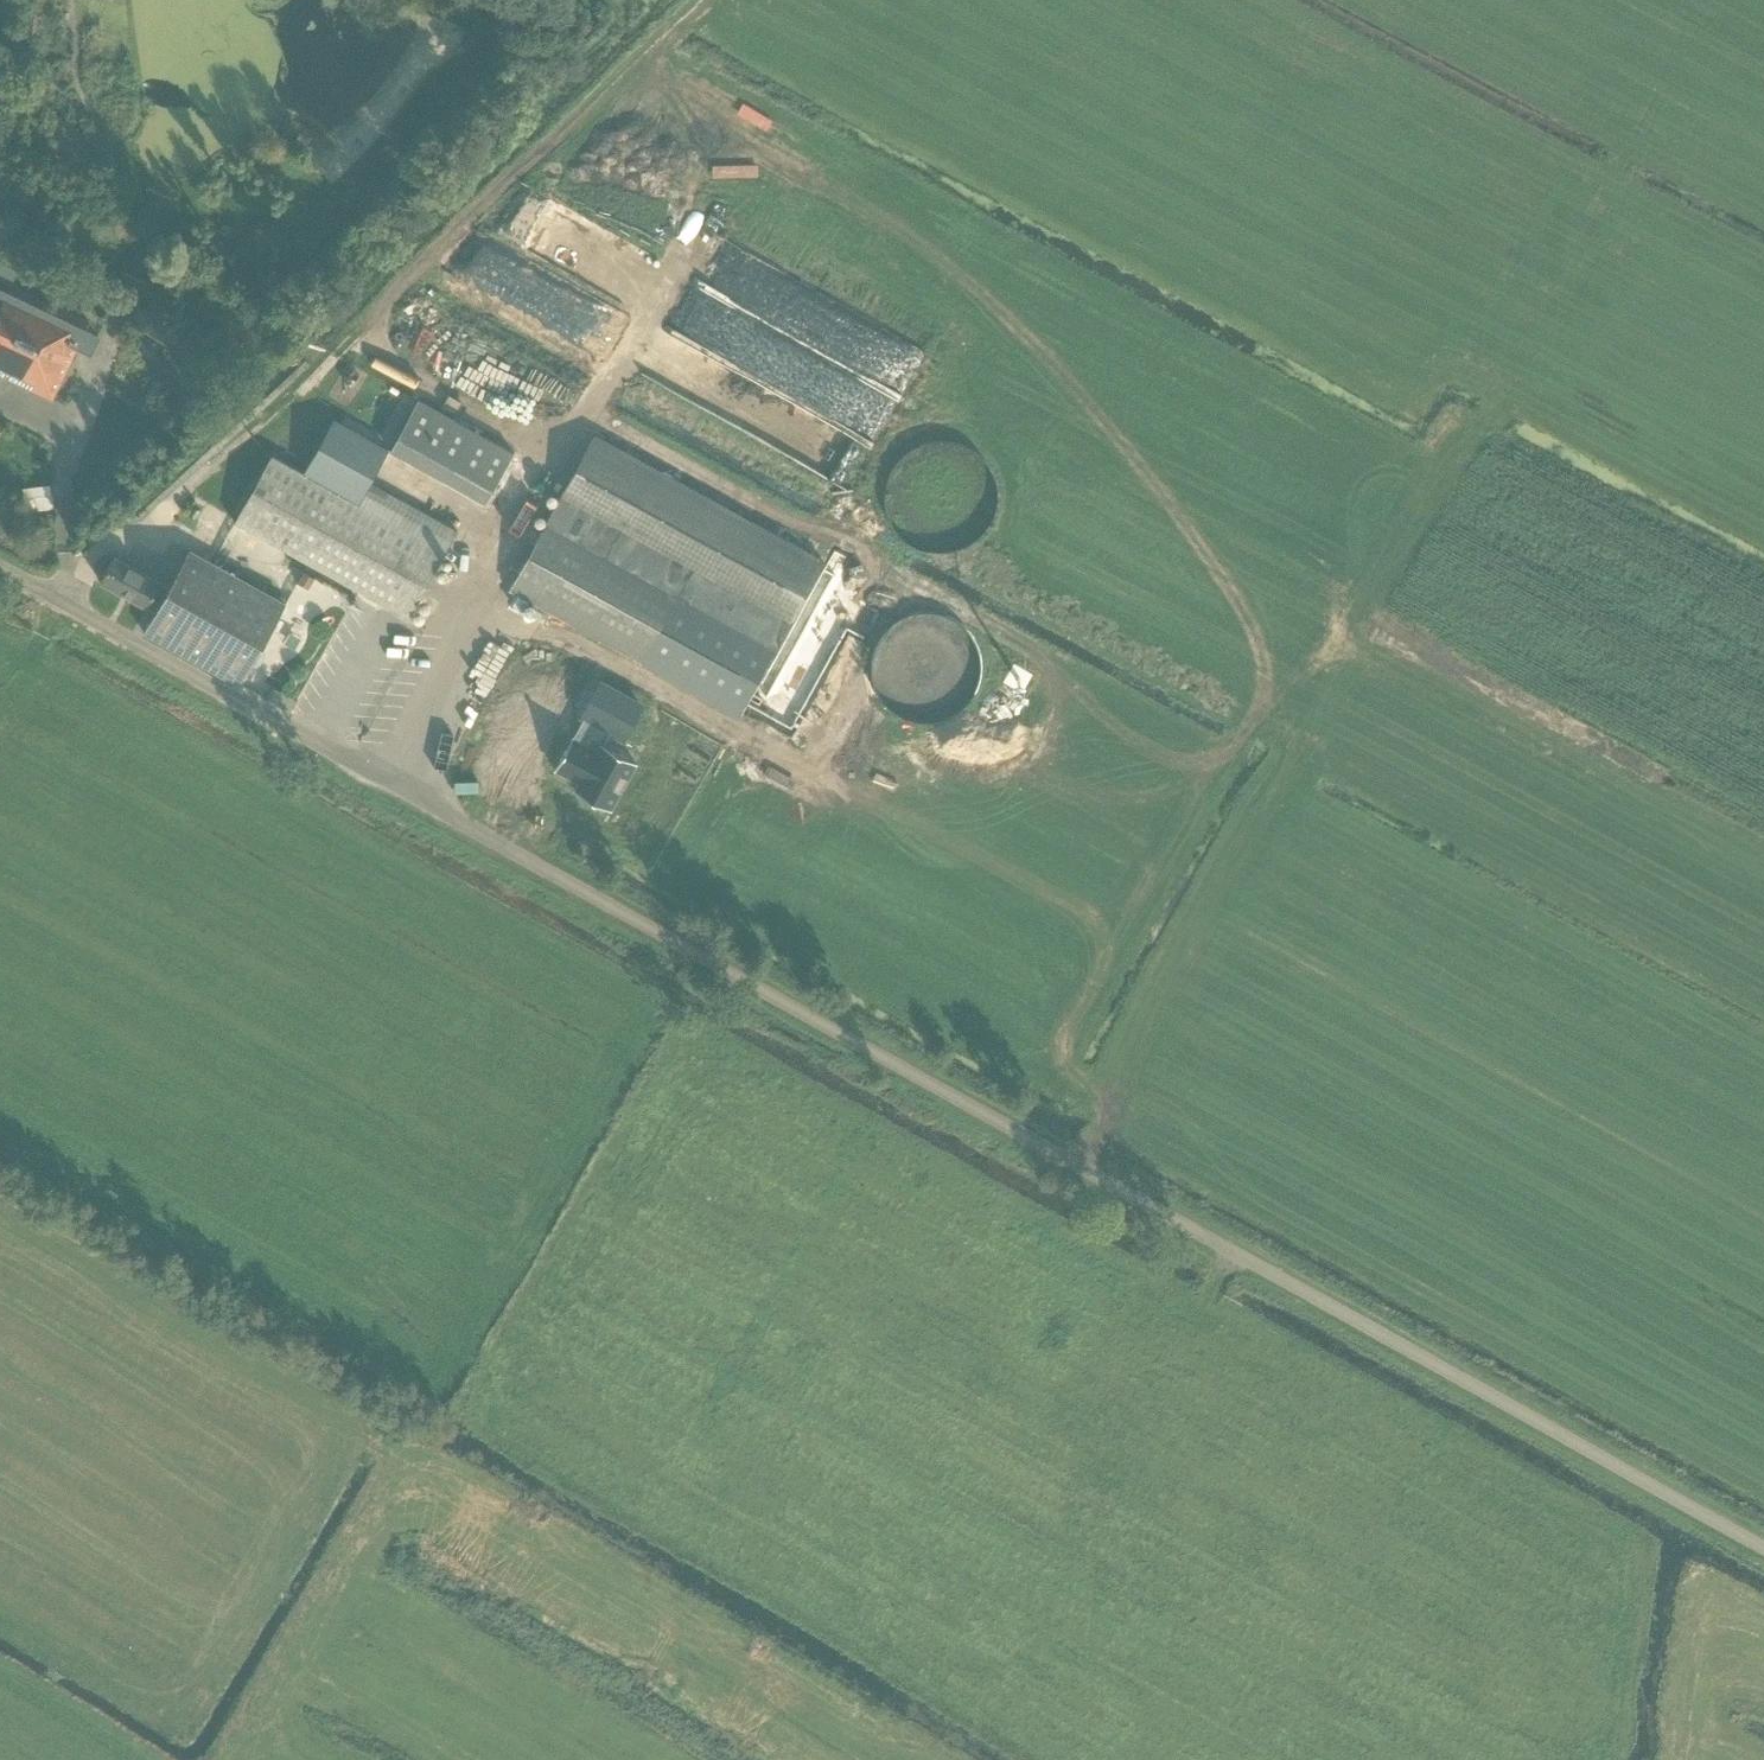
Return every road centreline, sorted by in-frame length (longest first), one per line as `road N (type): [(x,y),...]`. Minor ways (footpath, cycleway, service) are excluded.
road 1 (unclassified): [(1763,1556),(0,574)]

